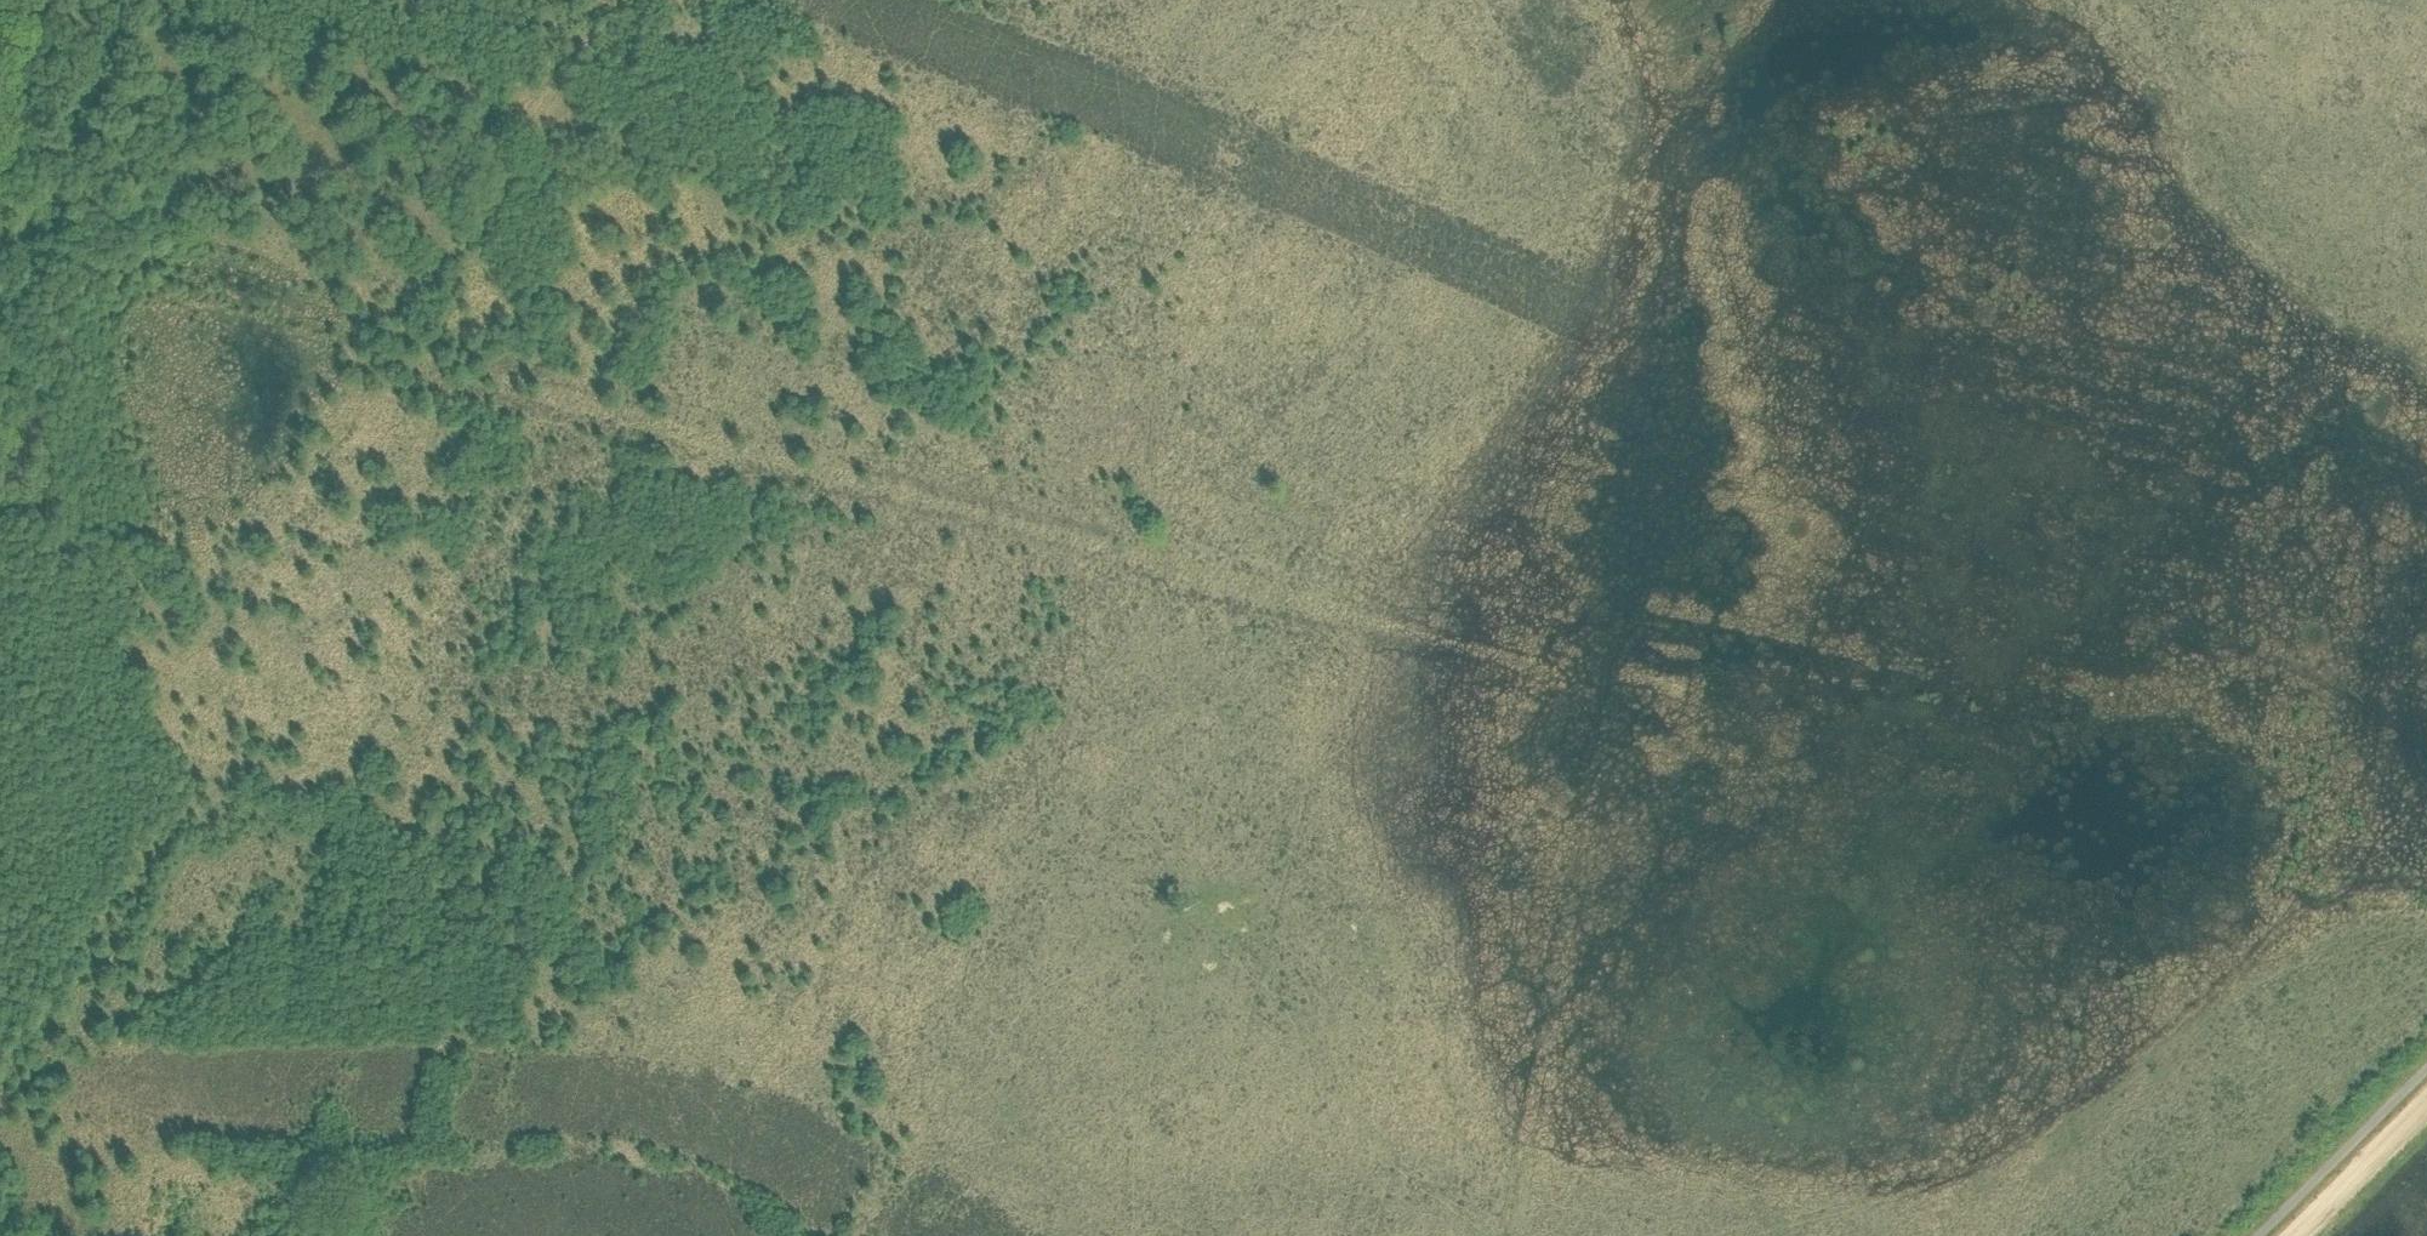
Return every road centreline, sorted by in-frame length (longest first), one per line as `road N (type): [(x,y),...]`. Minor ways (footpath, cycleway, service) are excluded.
road 1 (track): [(2298,1235),(2426,1108)]

